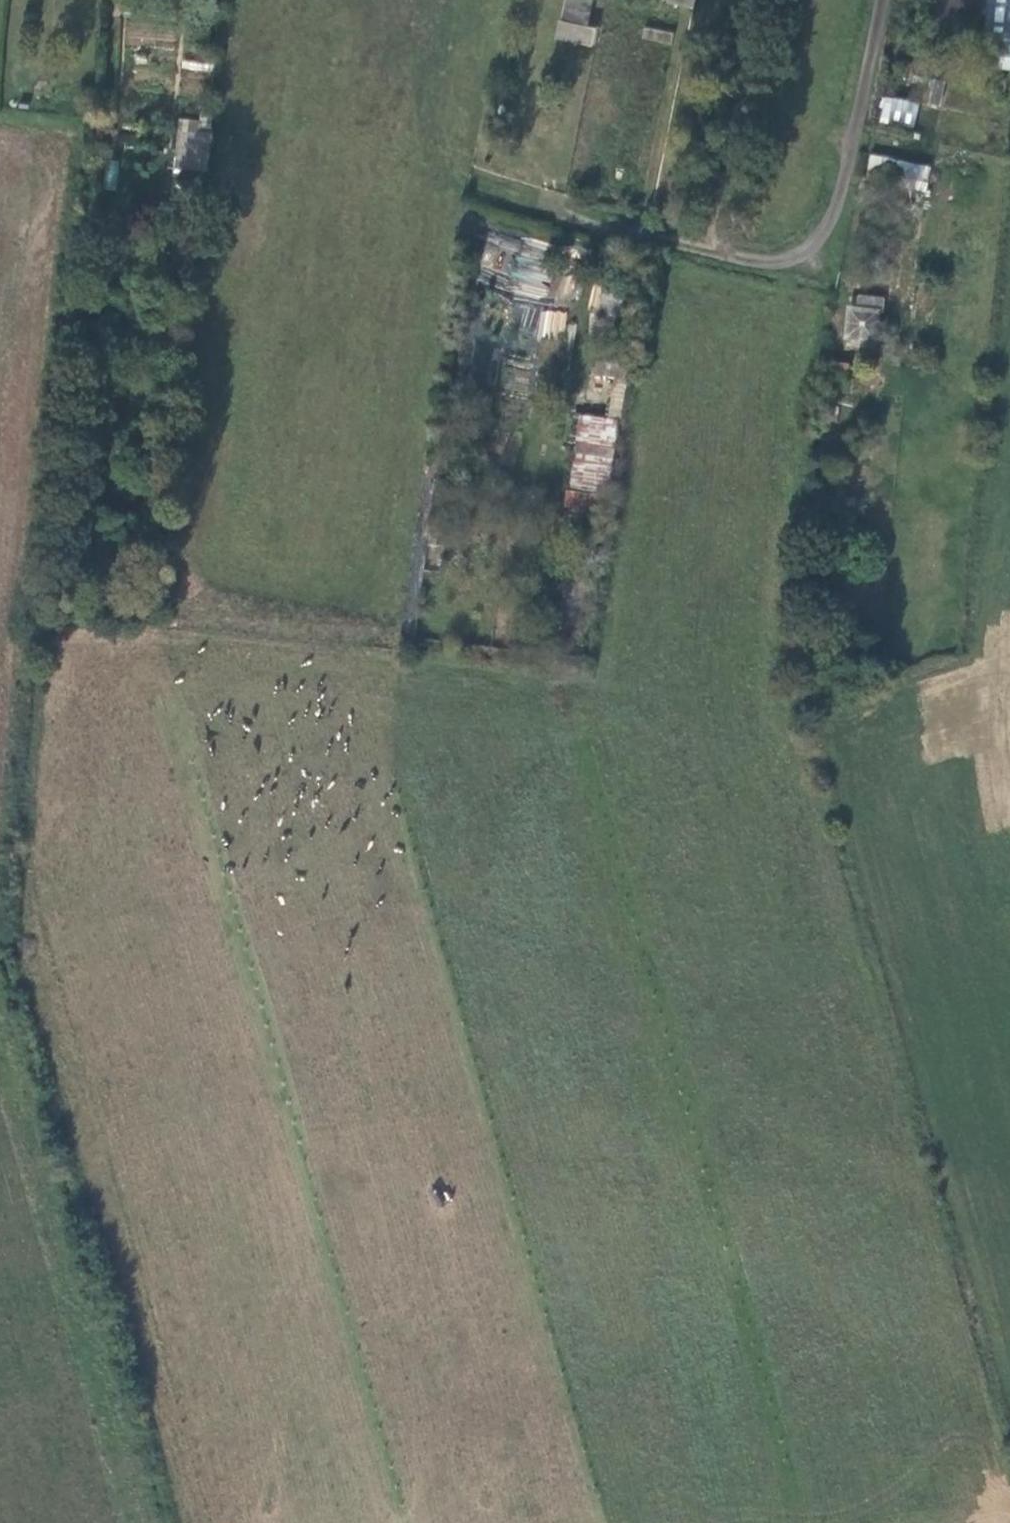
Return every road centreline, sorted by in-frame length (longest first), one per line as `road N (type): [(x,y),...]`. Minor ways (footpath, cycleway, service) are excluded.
road 1 (unclassified): [(882,0),(829,218),(802,258),(748,264),(691,252),(652,227)]

